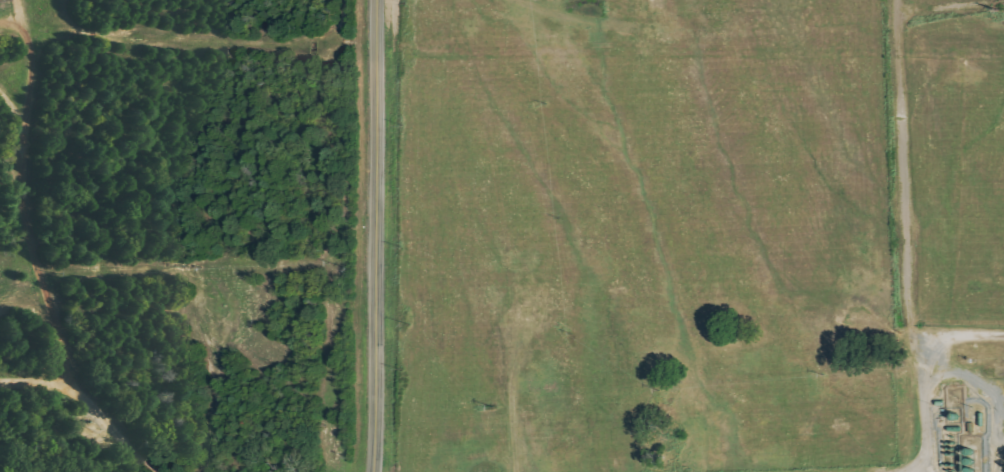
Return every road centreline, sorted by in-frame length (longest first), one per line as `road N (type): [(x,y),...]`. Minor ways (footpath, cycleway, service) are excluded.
road 1 (tertiary): [(375,471),(375,0)]

